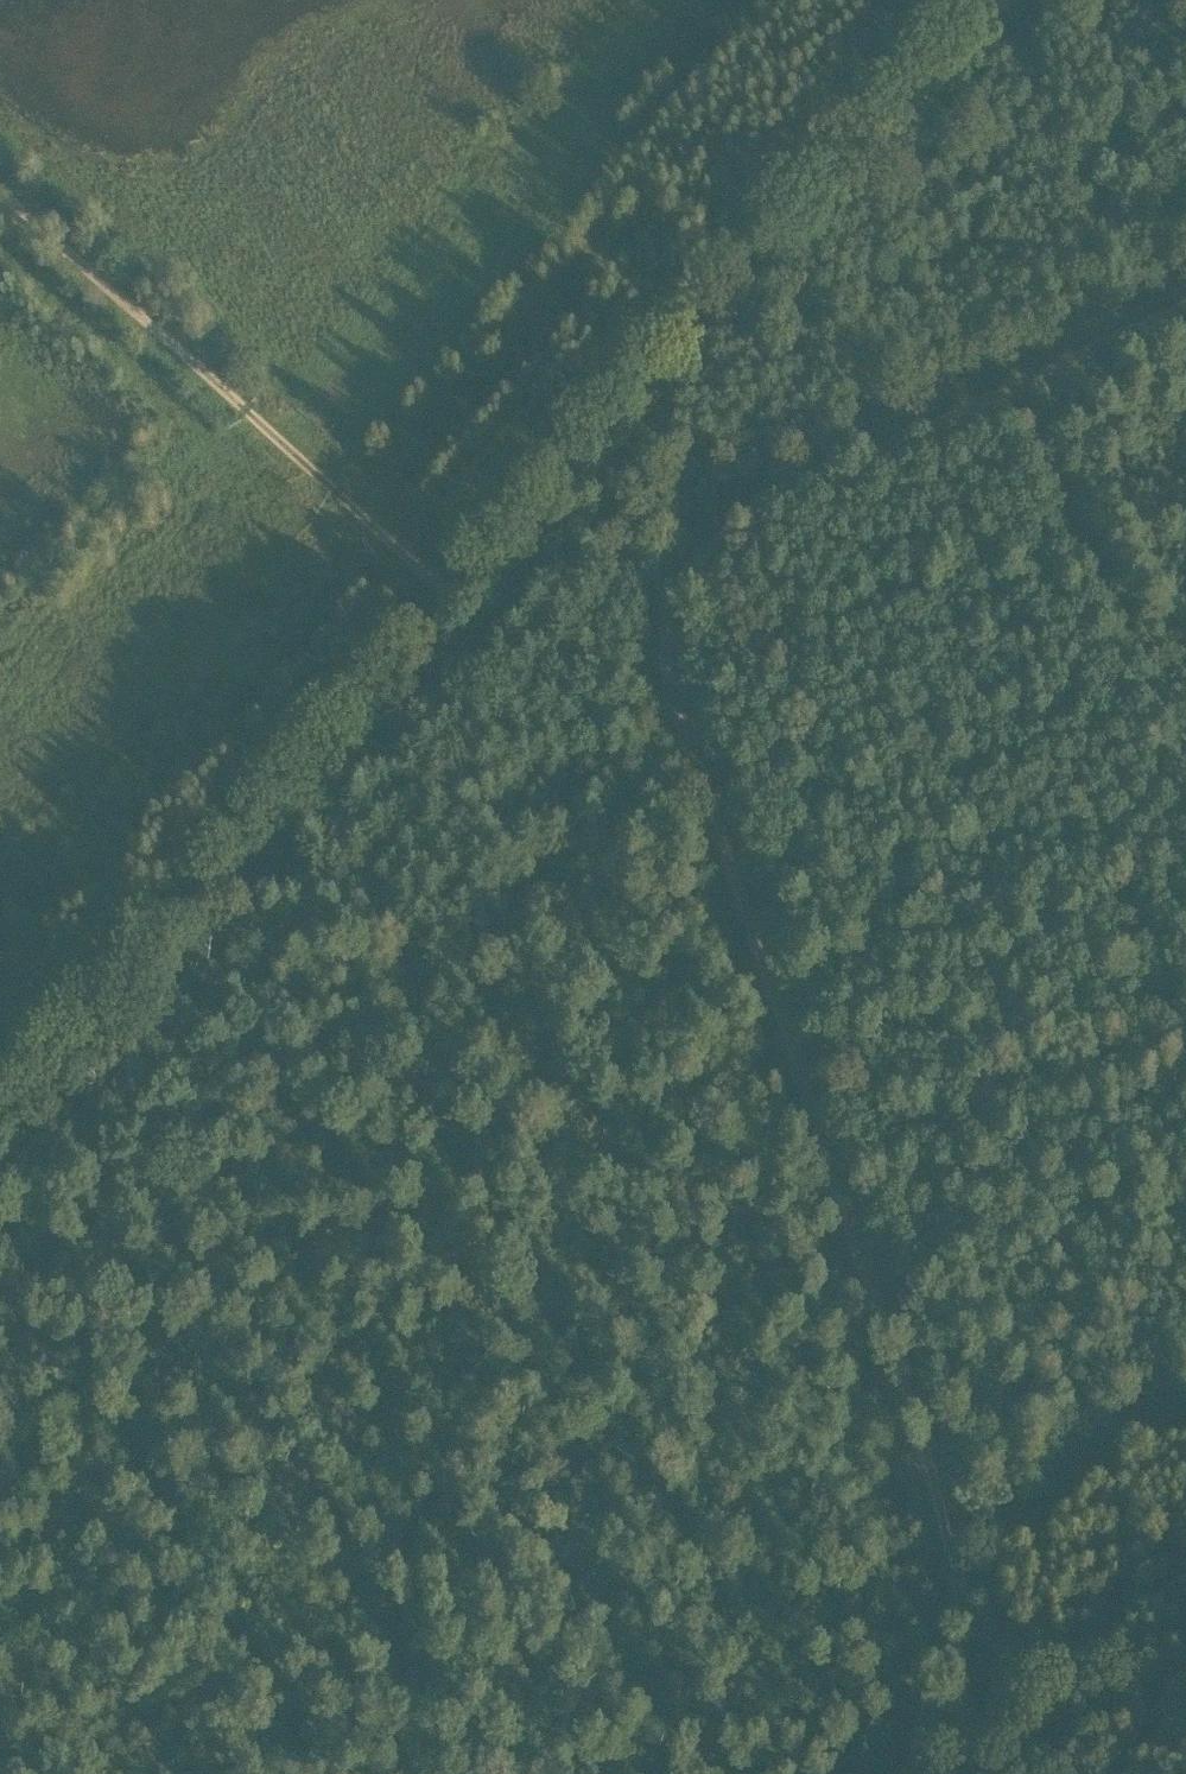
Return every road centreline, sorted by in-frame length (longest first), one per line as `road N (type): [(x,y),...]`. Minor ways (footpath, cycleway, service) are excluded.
road 1 (track): [(648,632),(974,1654),(942,1758),(915,1773)]
road 2 (track): [(465,614),(0,1139)]
road 3 (track): [(648,632),(712,544),(748,519),(1185,307)]
road 4 (track): [(0,186),(259,414),(465,614)]
road 5 (track): [(1007,0),(592,470)]
road 6 (track): [(592,470),(465,614)]
road 7 (track): [(592,470),(648,632)]

